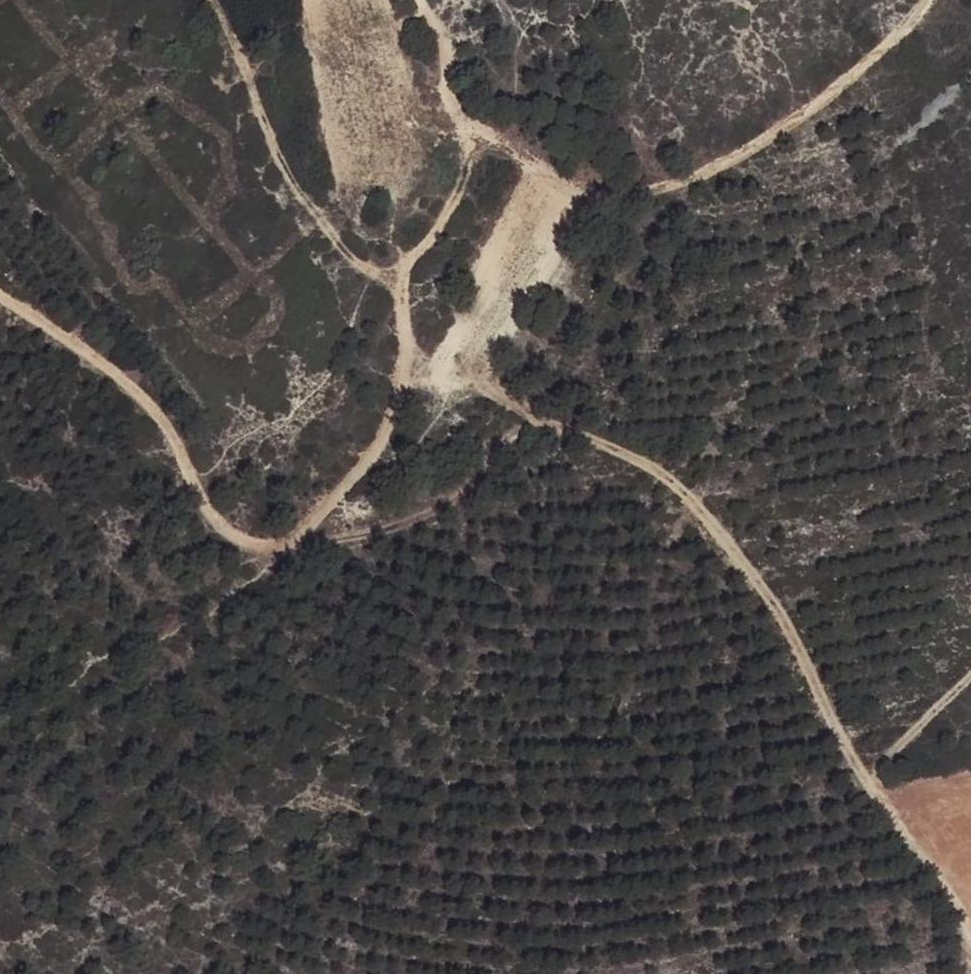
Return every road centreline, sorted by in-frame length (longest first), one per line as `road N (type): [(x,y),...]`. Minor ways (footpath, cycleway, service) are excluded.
road 1 (track): [(0,294),(127,375),(228,534),(272,548),(390,408),(403,266),(445,217),(455,130),(416,0)]
road 2 (track): [(862,779),(756,580),(650,464),(533,418),(505,437),(459,499),(383,539),(272,548)]
road 3 (track): [(921,0),(872,53),(658,195),(596,190),(455,130)]
road 4 (track): [(970,959),(862,779),(970,677)]
road 5 (track): [(207,0),(296,190),(342,257),(399,285)]

